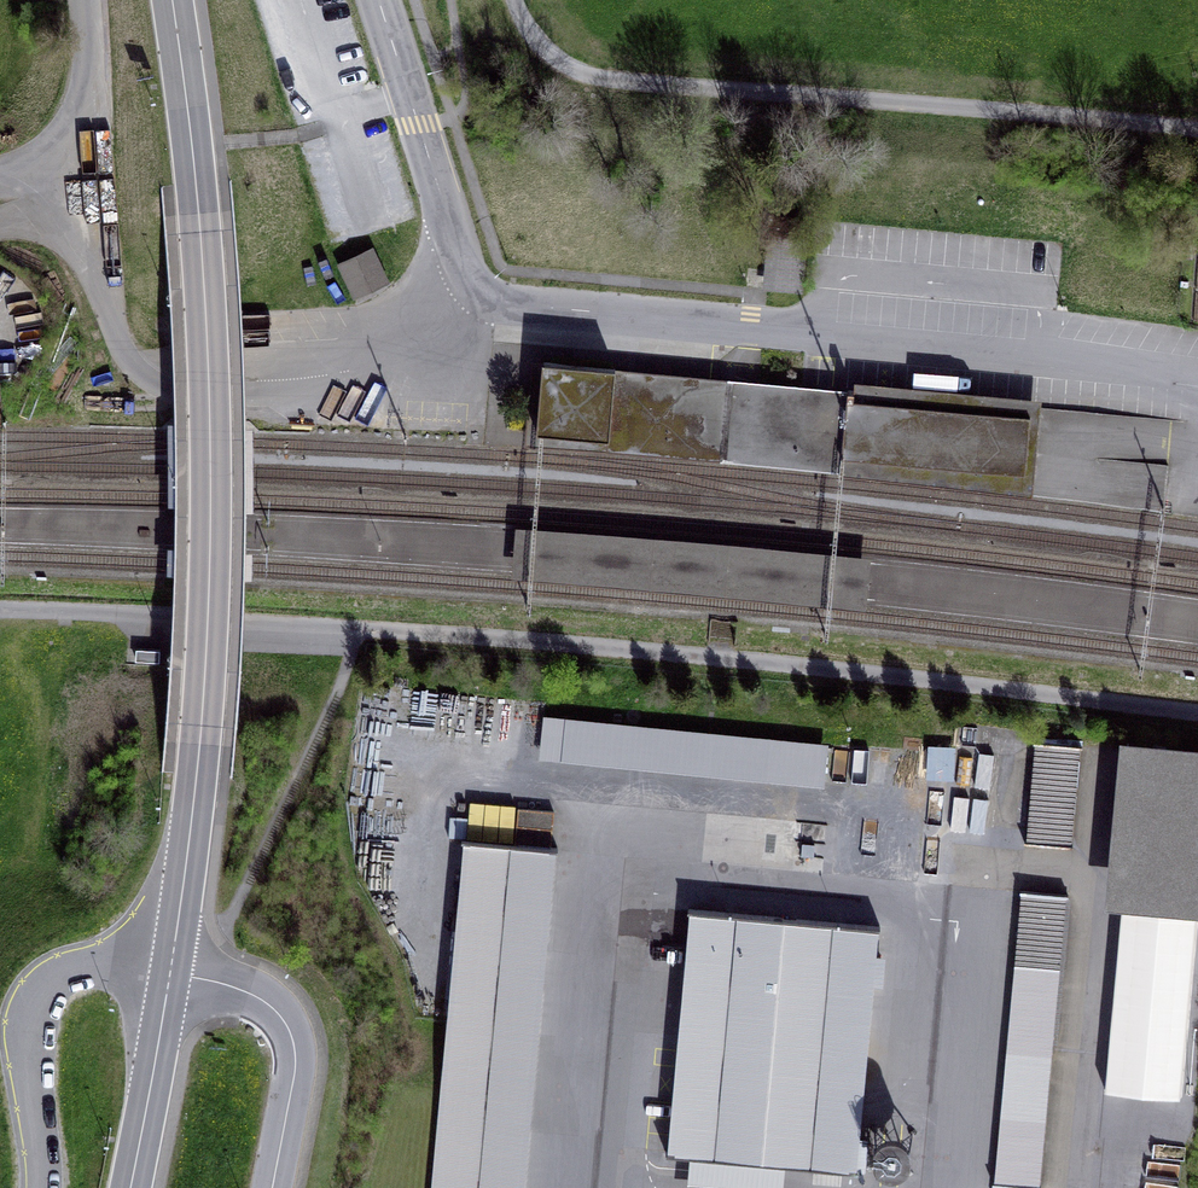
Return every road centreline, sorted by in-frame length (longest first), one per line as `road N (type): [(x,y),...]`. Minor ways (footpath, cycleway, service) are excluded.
road 1 (track): [(1197,712),(721,657),(0,610)]
road 2 (secondary): [(131,1187),(182,897),(208,617),(205,308),(172,0)]
road 3 (residential): [(477,288),(379,0)]

